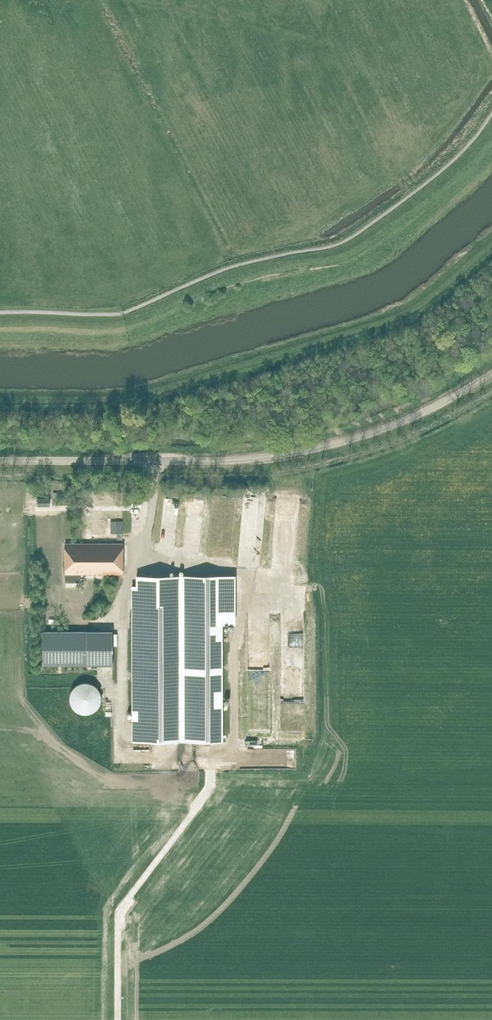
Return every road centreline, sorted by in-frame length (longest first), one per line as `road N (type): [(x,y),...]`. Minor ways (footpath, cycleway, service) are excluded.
road 1 (track): [(0,399),(141,395),(401,315),(491,240)]
road 2 (unclassified): [(0,461),(287,454),(411,419),(491,374)]

